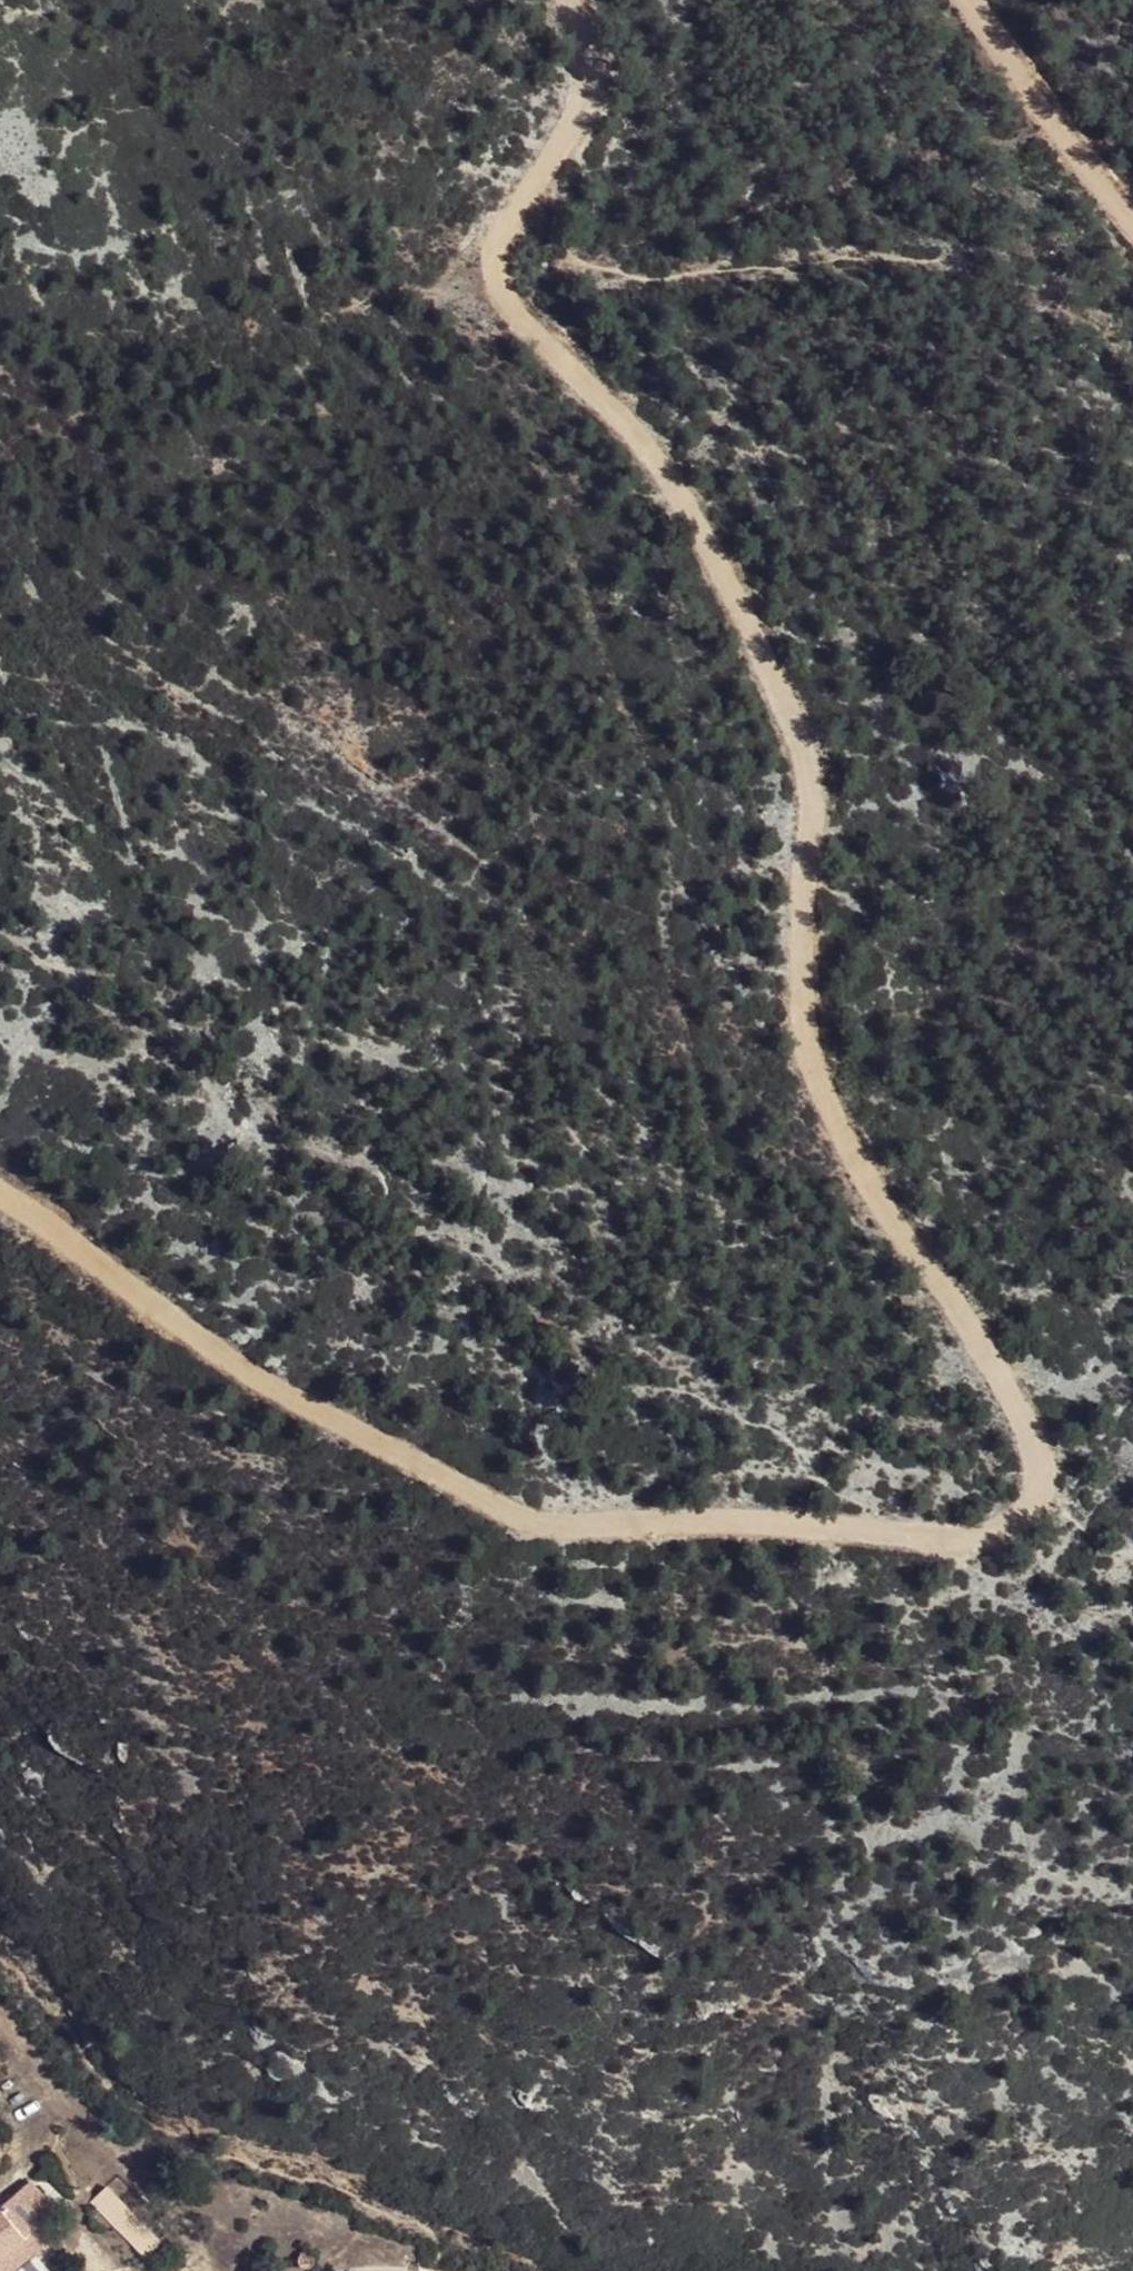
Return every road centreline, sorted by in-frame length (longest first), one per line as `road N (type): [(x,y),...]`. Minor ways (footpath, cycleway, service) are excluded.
road 1 (track): [(568,0),(585,98),(496,253),(515,311),(683,494),(797,742),(810,1056),(863,1177),(1022,1409),(1040,1470),(1033,1497),(1002,1531),(965,1544),(740,1518),(535,1525),(250,1377),(0,1187)]
road 2 (track): [(0,2025),(85,2125),(176,2208),(192,2270)]
road 3 (track): [(1132,211),(970,0)]

